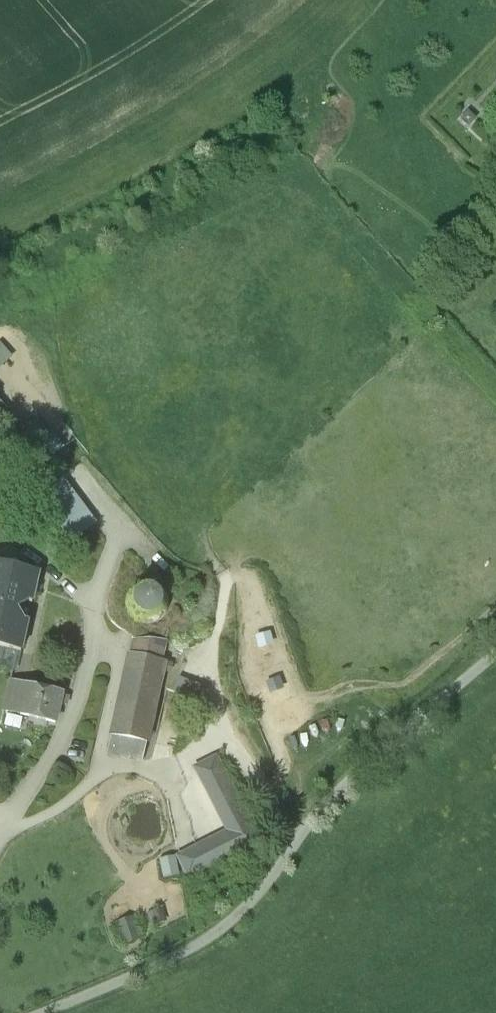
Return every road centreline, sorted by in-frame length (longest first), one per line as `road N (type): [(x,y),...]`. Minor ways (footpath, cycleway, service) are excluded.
road 1 (unclassified): [(52,1012),(216,932),(277,876),(295,840),(336,801),(495,673)]

